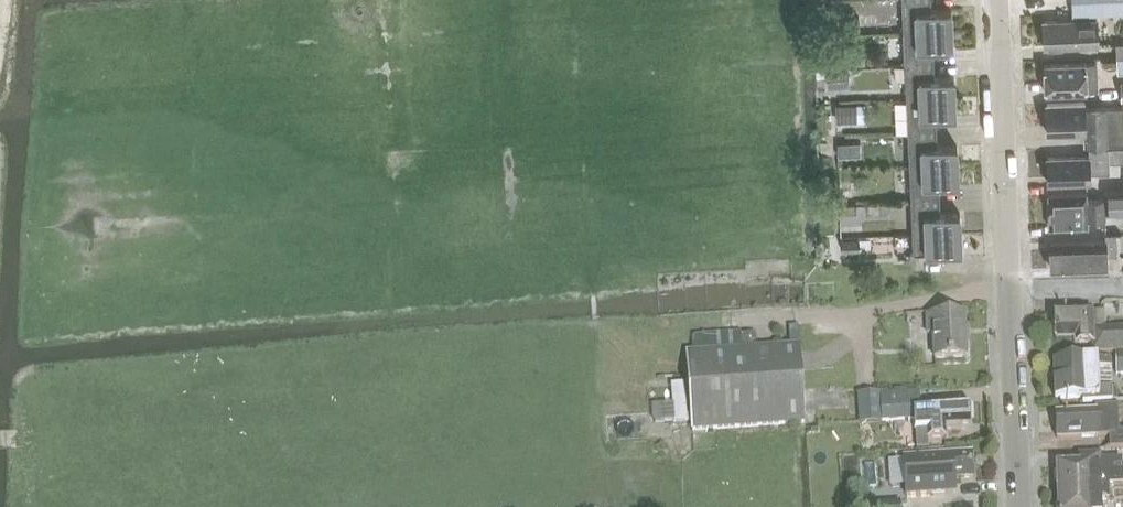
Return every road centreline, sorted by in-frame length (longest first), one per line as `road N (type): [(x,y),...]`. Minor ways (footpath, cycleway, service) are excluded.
road 1 (tertiary): [(1020,506),(995,0)]

